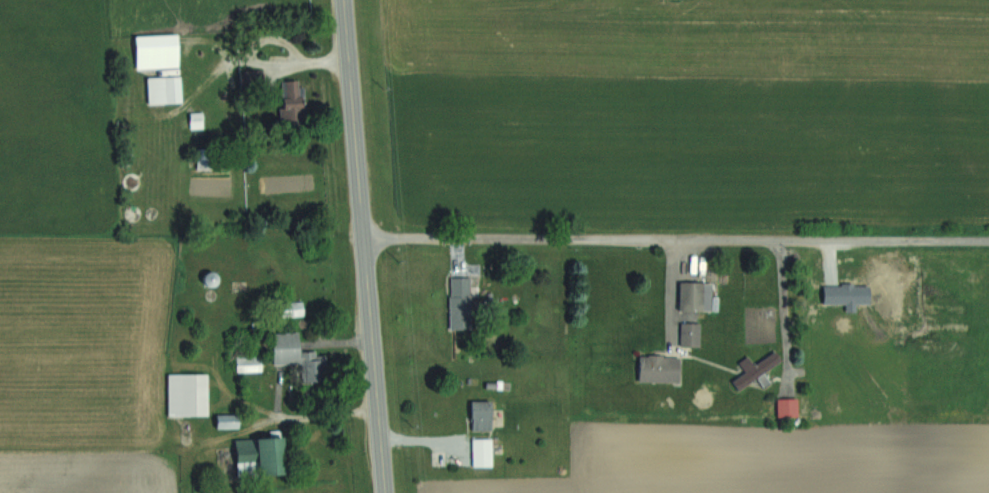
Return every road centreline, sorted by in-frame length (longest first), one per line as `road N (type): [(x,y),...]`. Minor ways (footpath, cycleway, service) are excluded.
road 1 (residential): [(367,239),(988,242)]
road 2 (secondary): [(388,492),(347,0)]

